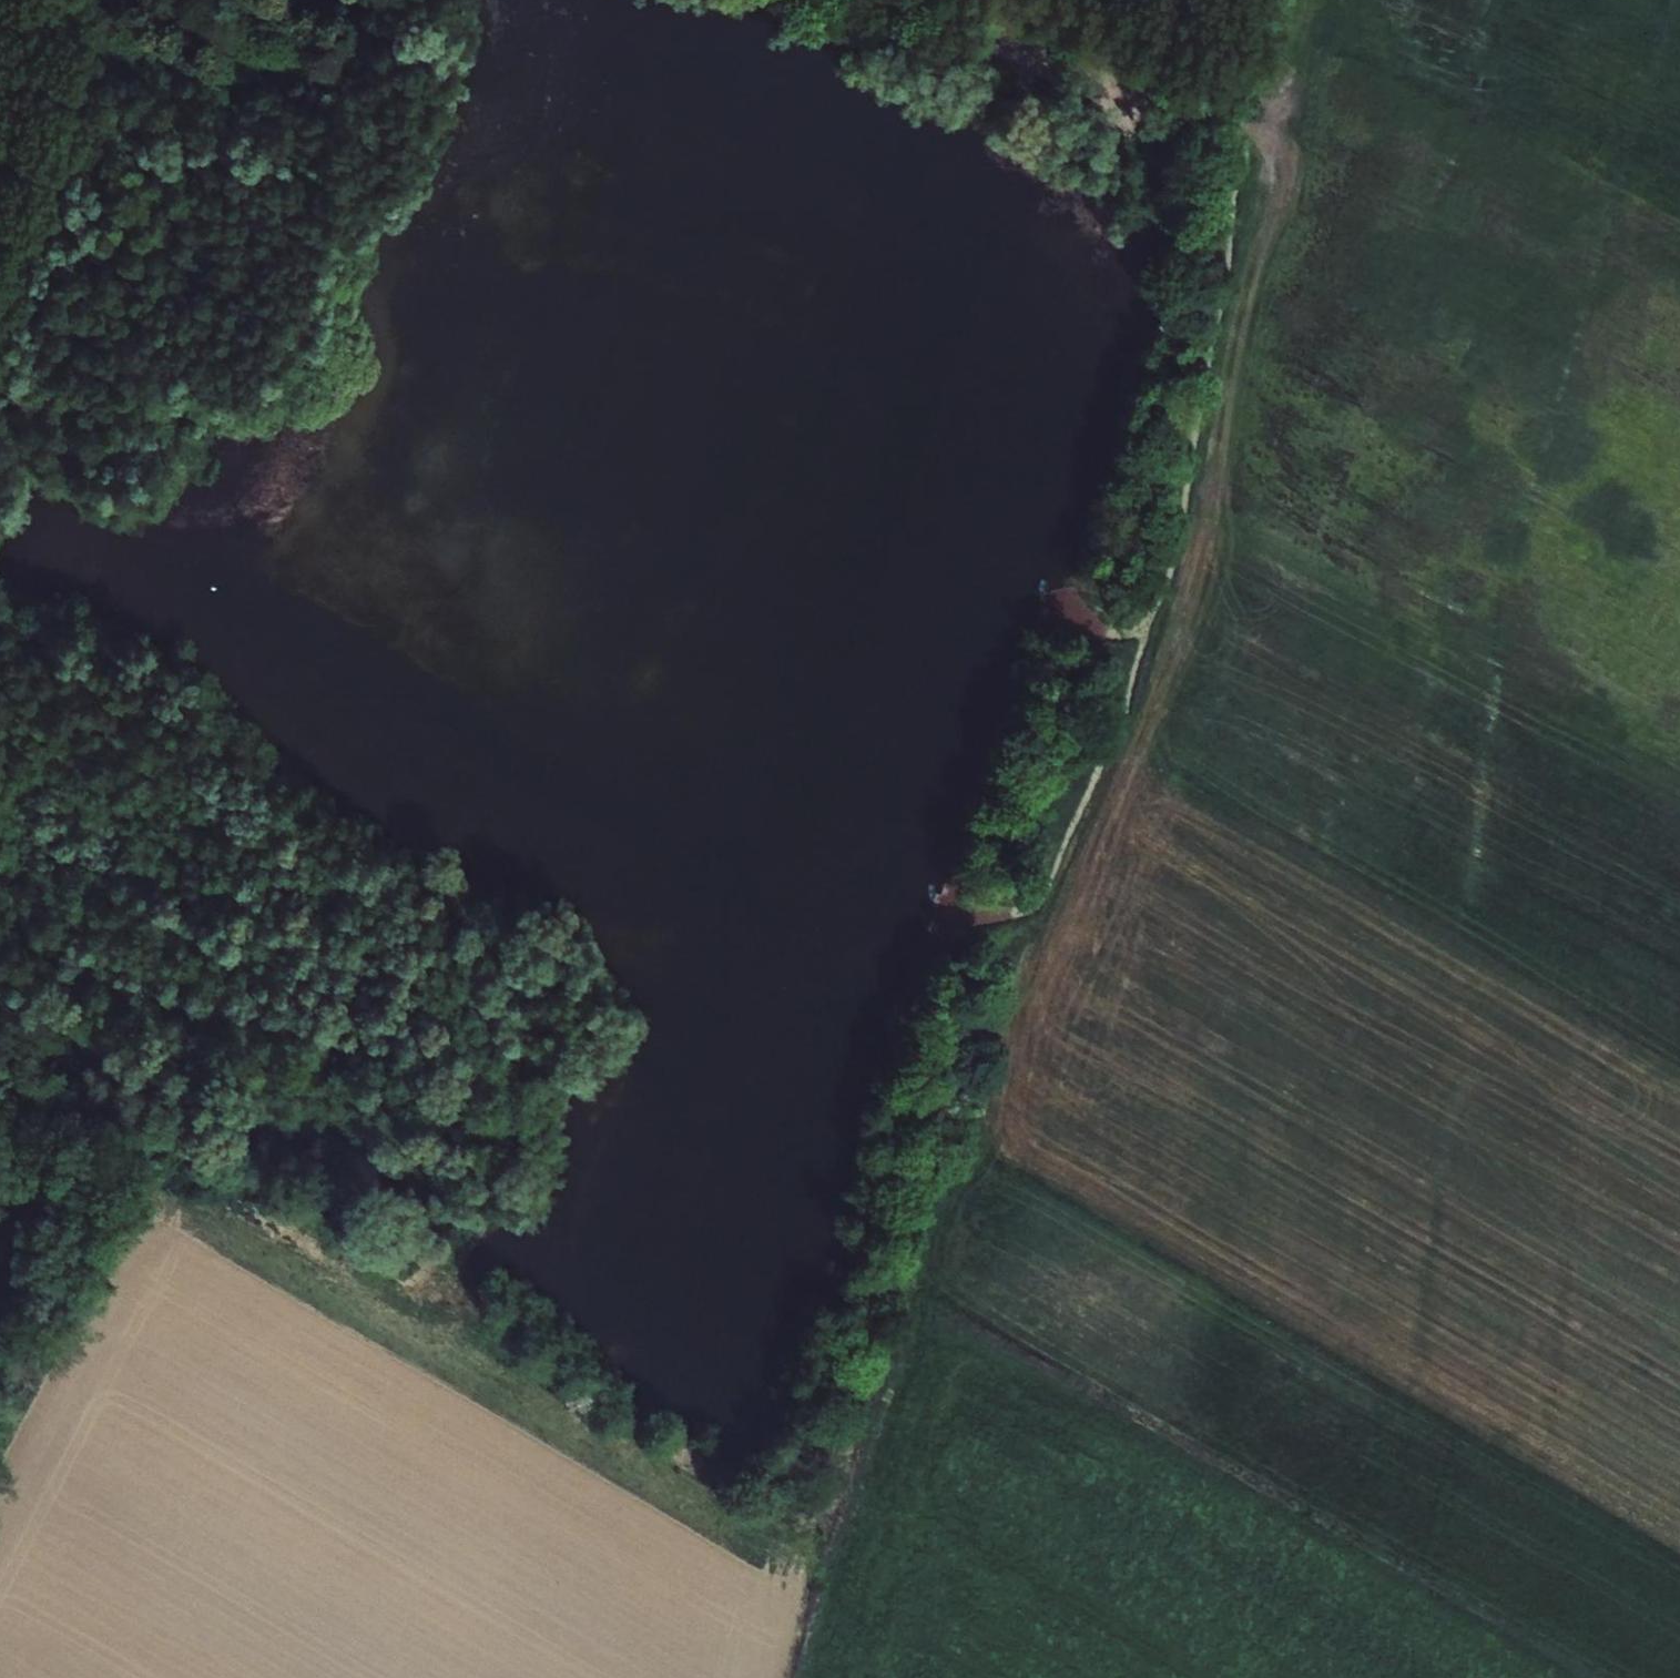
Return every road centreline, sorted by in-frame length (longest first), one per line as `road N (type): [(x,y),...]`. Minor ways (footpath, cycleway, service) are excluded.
road 1 (track): [(993,0),(1253,125)]
road 2 (track): [(0,148),(38,0)]

